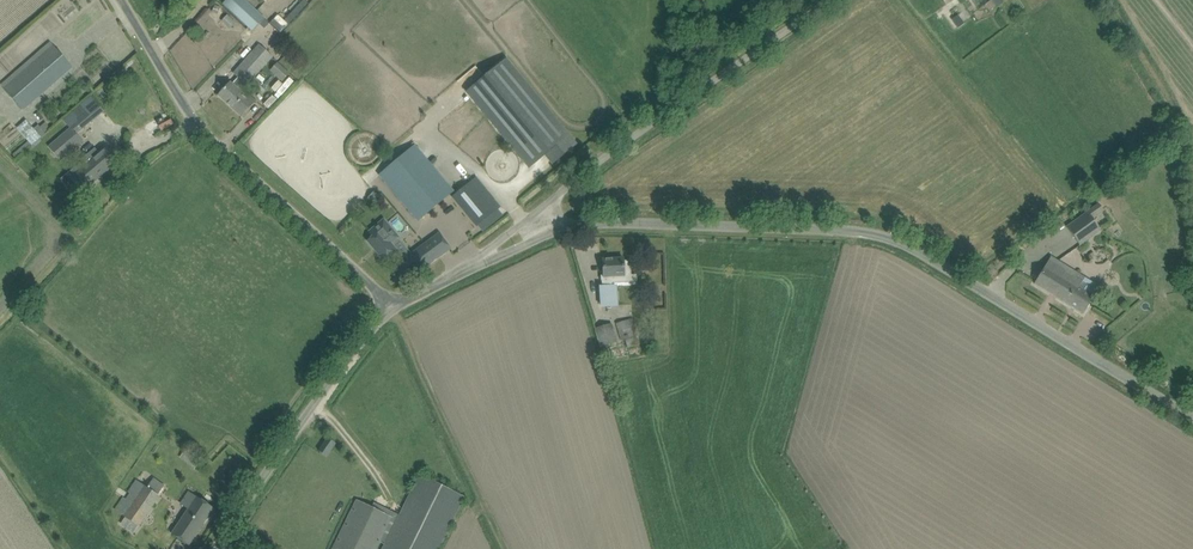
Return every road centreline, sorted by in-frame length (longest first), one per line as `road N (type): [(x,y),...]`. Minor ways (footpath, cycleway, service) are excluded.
road 1 (unclassified): [(1192,420),(928,258),(872,235),(649,223),(552,236)]
road 2 (unclassified): [(390,310),(195,122),(122,0)]
road 3 (unclassified): [(552,203),(835,0)]
road 4 (unclassified): [(215,548),(390,310)]
road 5 (track): [(1107,0),(1173,117),(1192,259)]

